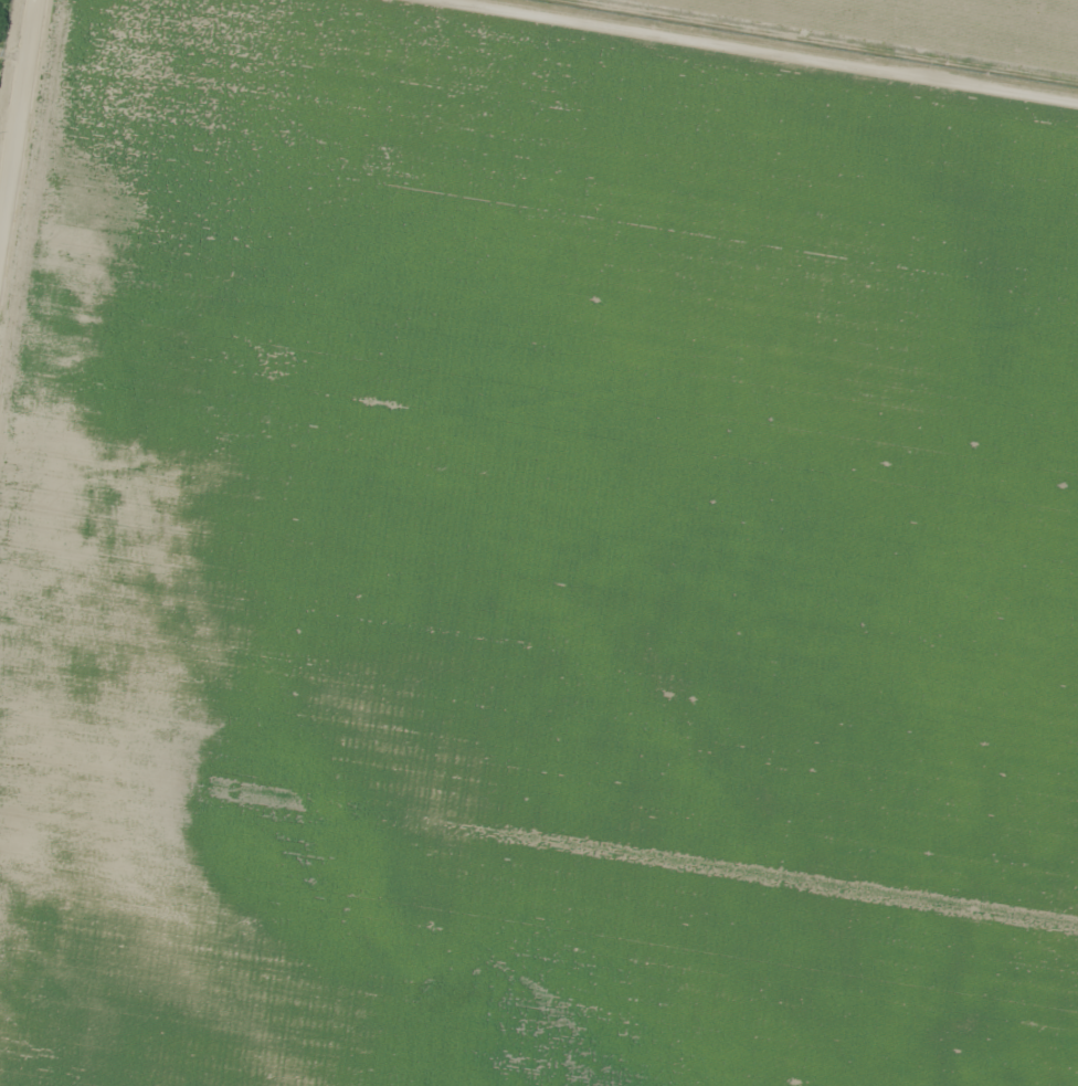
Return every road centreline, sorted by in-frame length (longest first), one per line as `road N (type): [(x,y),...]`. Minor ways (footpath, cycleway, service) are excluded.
road 1 (residential): [(407,0),(1077,105)]
road 2 (residential): [(36,0),(0,181)]

